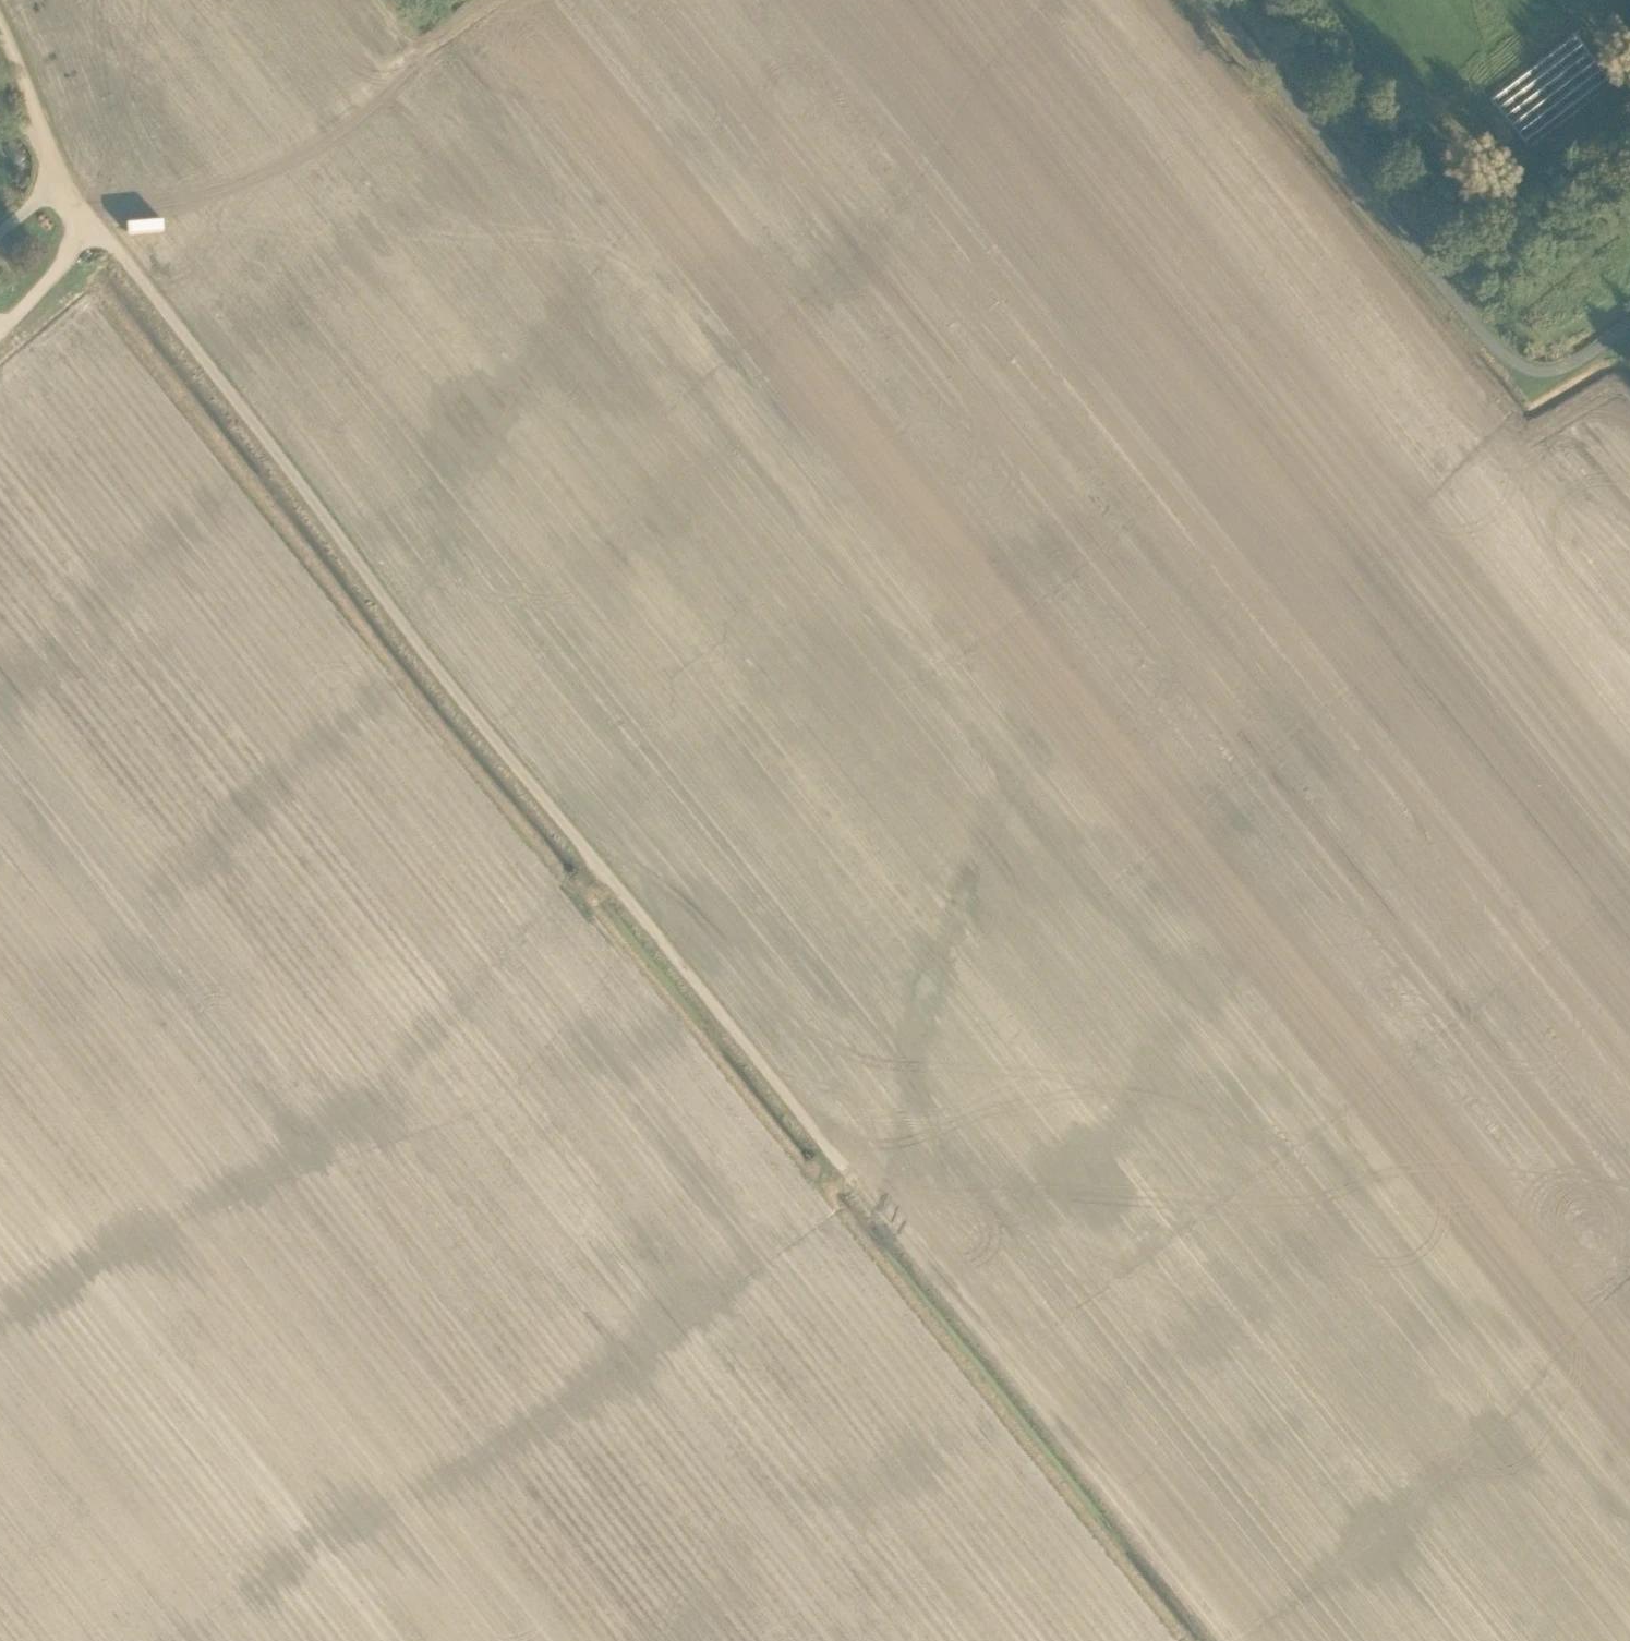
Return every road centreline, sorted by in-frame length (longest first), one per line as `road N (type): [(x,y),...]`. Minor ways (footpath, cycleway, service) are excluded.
road 1 (track): [(852,1181),(111,253)]
road 2 (unclassified): [(1629,328),(1576,362),(1547,372),(1517,368),(1206,0)]

